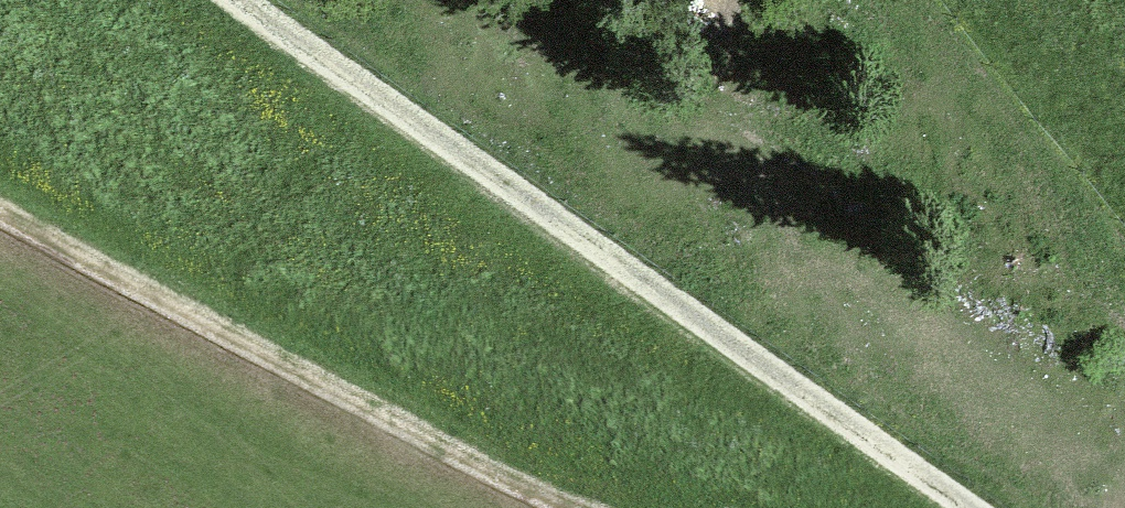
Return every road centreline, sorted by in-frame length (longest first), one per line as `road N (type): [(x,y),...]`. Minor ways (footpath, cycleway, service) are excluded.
road 1 (track): [(229,0),(958,507)]
road 2 (track): [(0,215),(169,316),(576,507)]

